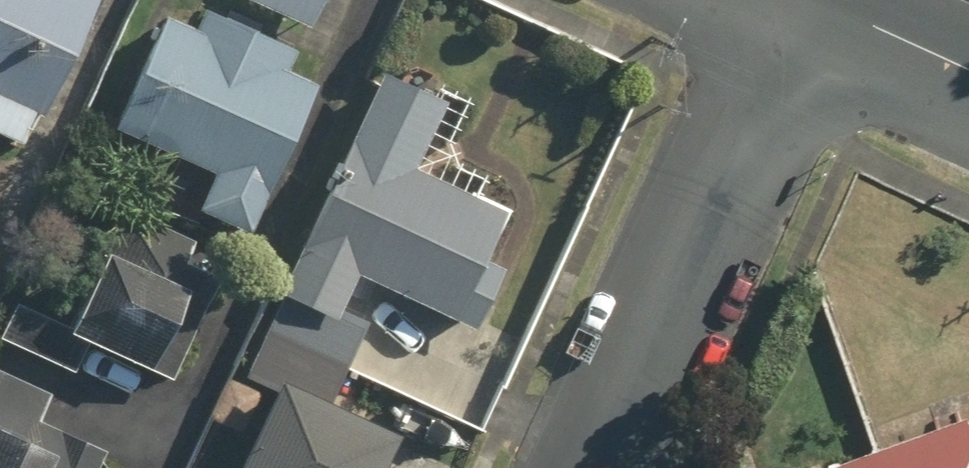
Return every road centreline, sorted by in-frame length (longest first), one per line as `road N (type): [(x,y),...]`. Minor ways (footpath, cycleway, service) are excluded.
road 1 (residential): [(808,17),(600,467)]
road 2 (residential): [(968,88),(808,17)]

